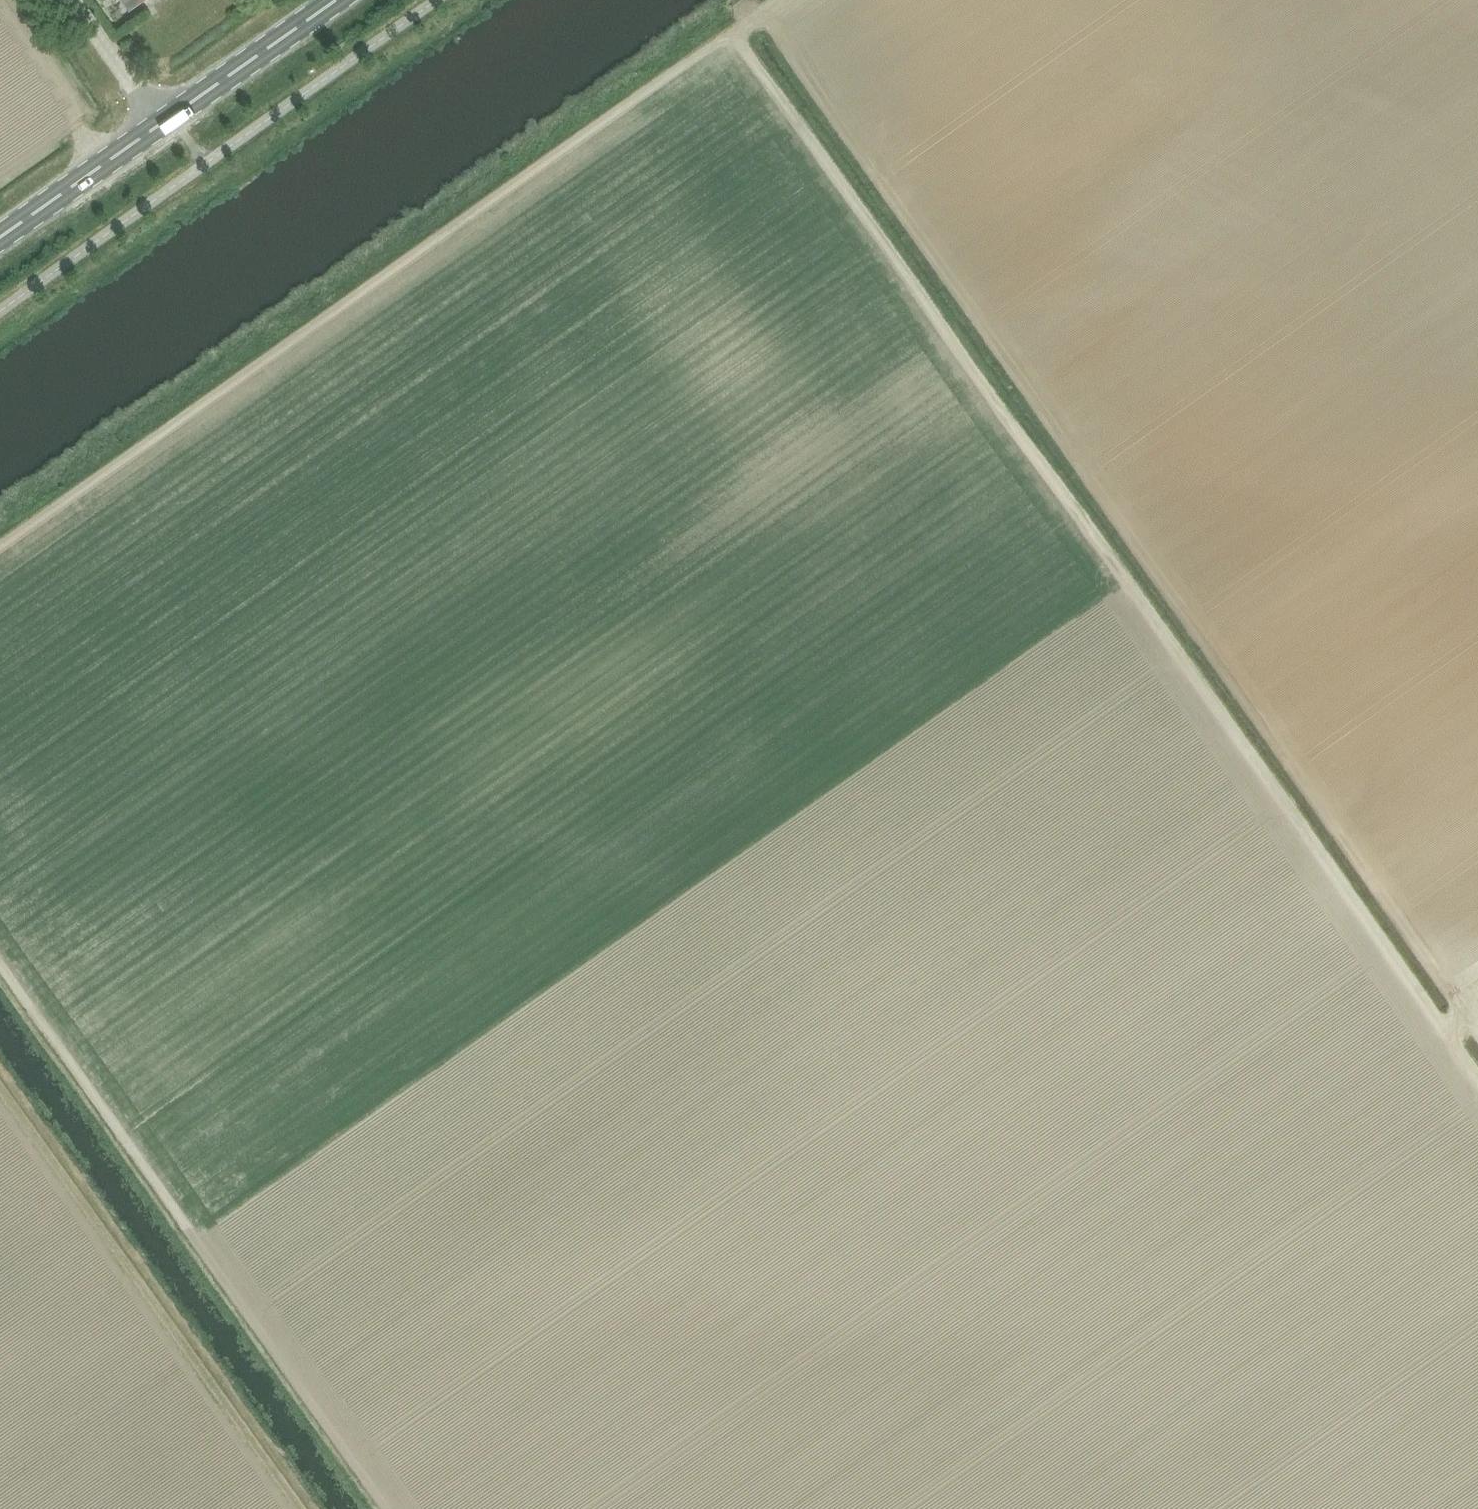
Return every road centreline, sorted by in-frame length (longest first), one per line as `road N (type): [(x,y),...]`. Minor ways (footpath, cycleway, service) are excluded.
road 1 (primary): [(0,237),(337,0)]

